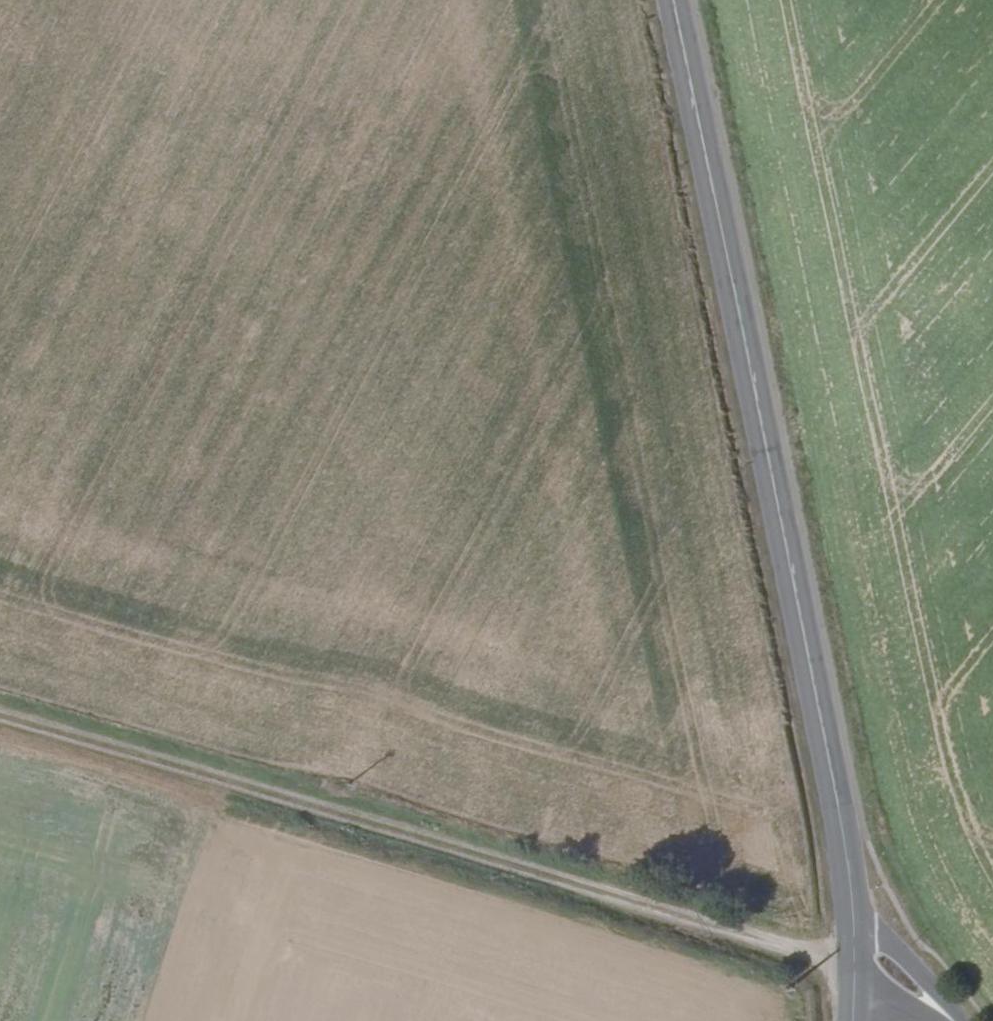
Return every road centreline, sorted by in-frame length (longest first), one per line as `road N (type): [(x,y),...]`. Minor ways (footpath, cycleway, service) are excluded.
road 1 (tertiary): [(856,926),(840,807),(674,0)]
road 2 (track): [(0,717),(856,964)]
road 3 (tertiary): [(952,1016),(919,970),(856,926)]

